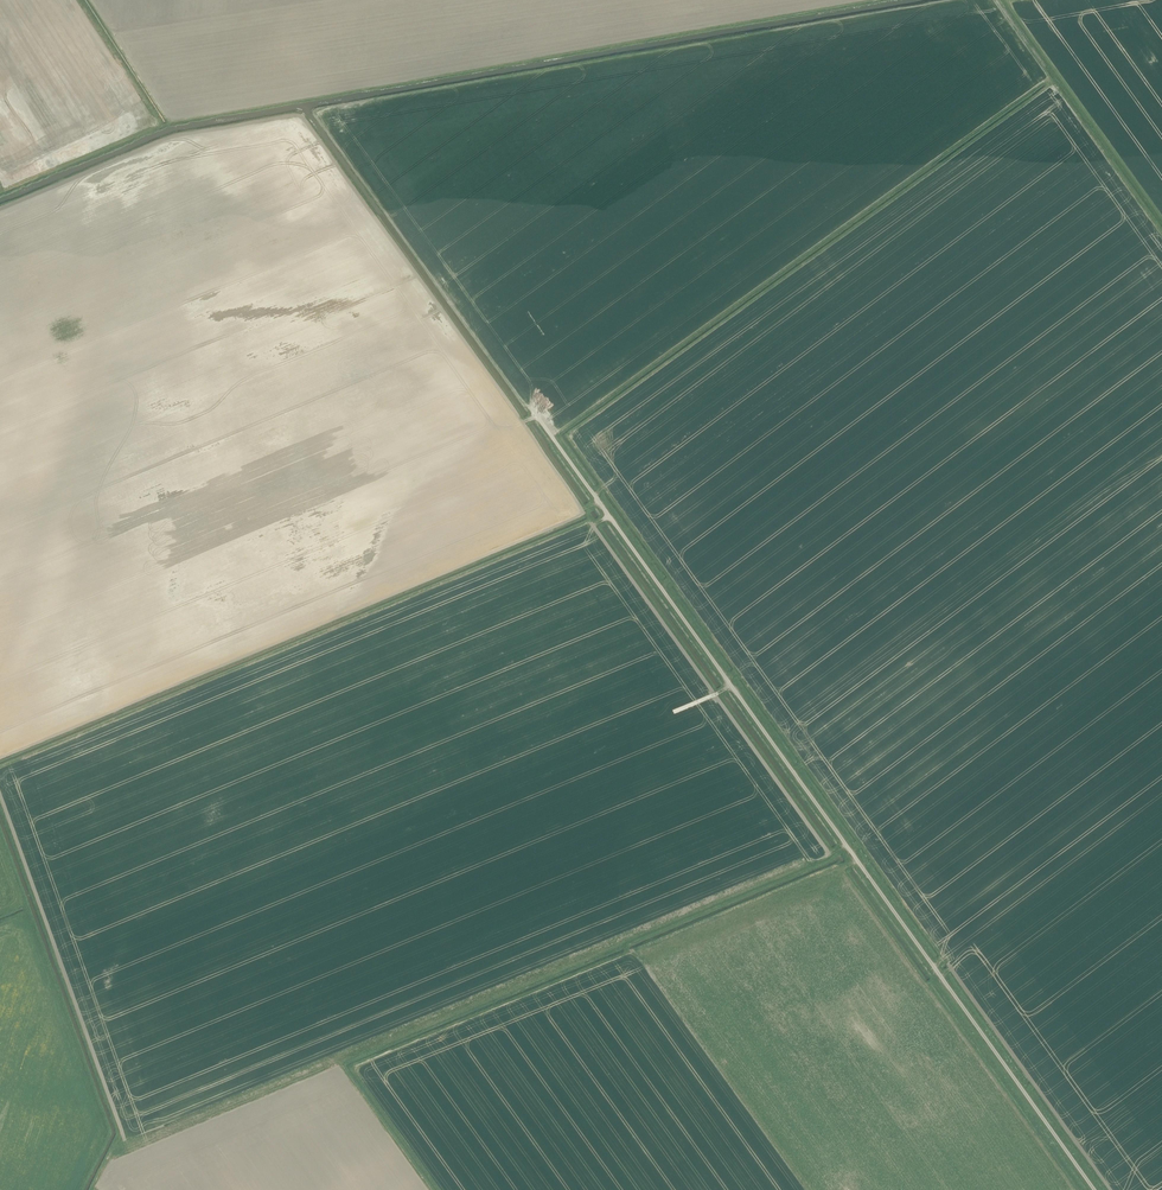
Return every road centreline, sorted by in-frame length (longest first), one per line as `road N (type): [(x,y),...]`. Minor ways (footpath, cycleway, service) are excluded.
road 1 (unclassified): [(1095,1189),(526,403)]

